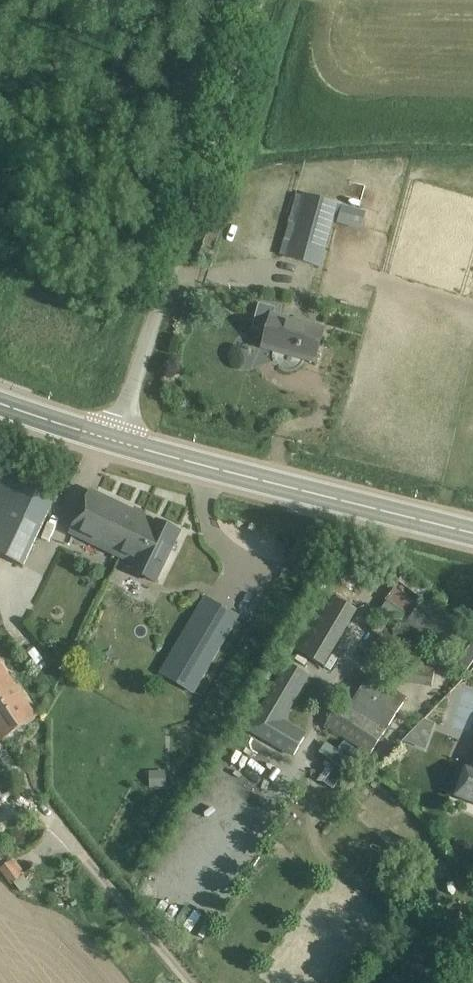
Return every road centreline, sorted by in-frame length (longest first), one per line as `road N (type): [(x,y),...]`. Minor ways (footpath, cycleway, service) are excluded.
road 1 (unclassified): [(119,442),(257,0)]
road 2 (secondary): [(472,533),(119,442)]
road 3 (secondary): [(119,442),(0,403)]

